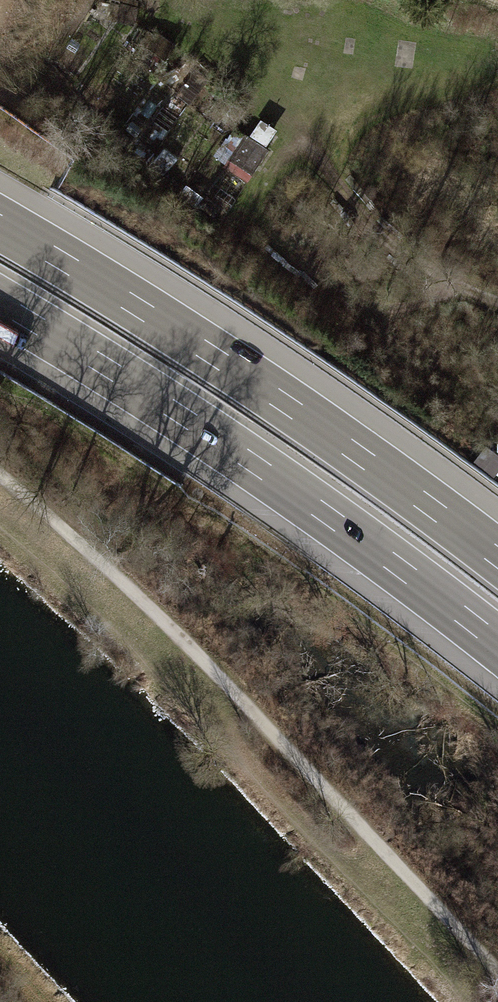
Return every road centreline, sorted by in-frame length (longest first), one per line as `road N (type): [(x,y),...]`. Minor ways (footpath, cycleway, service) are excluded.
road 1 (track): [(0,476),(141,597),(497,971)]
road 2 (motorway): [(0,303),(249,460),(497,643)]
road 3 (motorway): [(497,557),(285,403),(0,224)]

